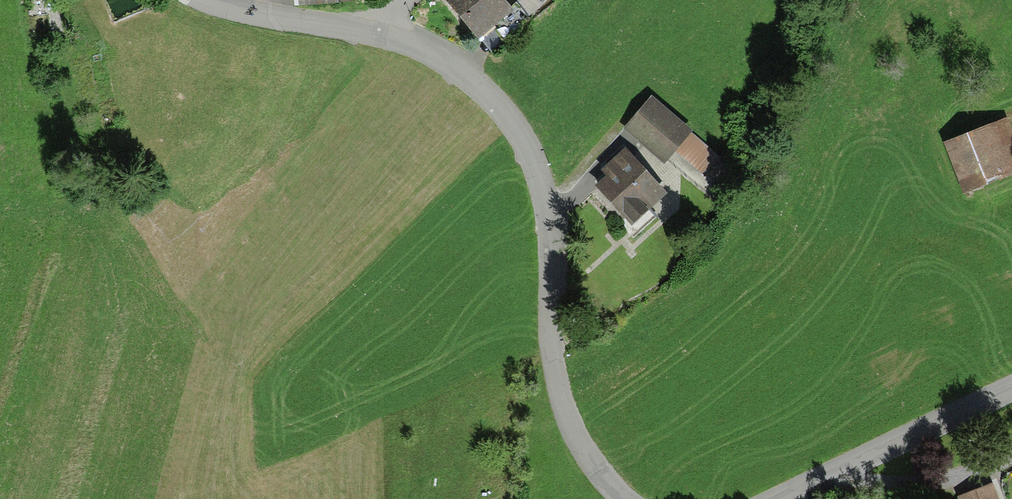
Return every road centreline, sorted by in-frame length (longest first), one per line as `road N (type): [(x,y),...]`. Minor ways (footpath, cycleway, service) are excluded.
road 1 (residential): [(624,498),(586,454),(563,407),(550,340),(548,220),(530,152),(461,69),(421,46),(349,28)]
road 2 (residential): [(767,498),(1011,388)]
road 3 (residential): [(349,28),(207,0)]

